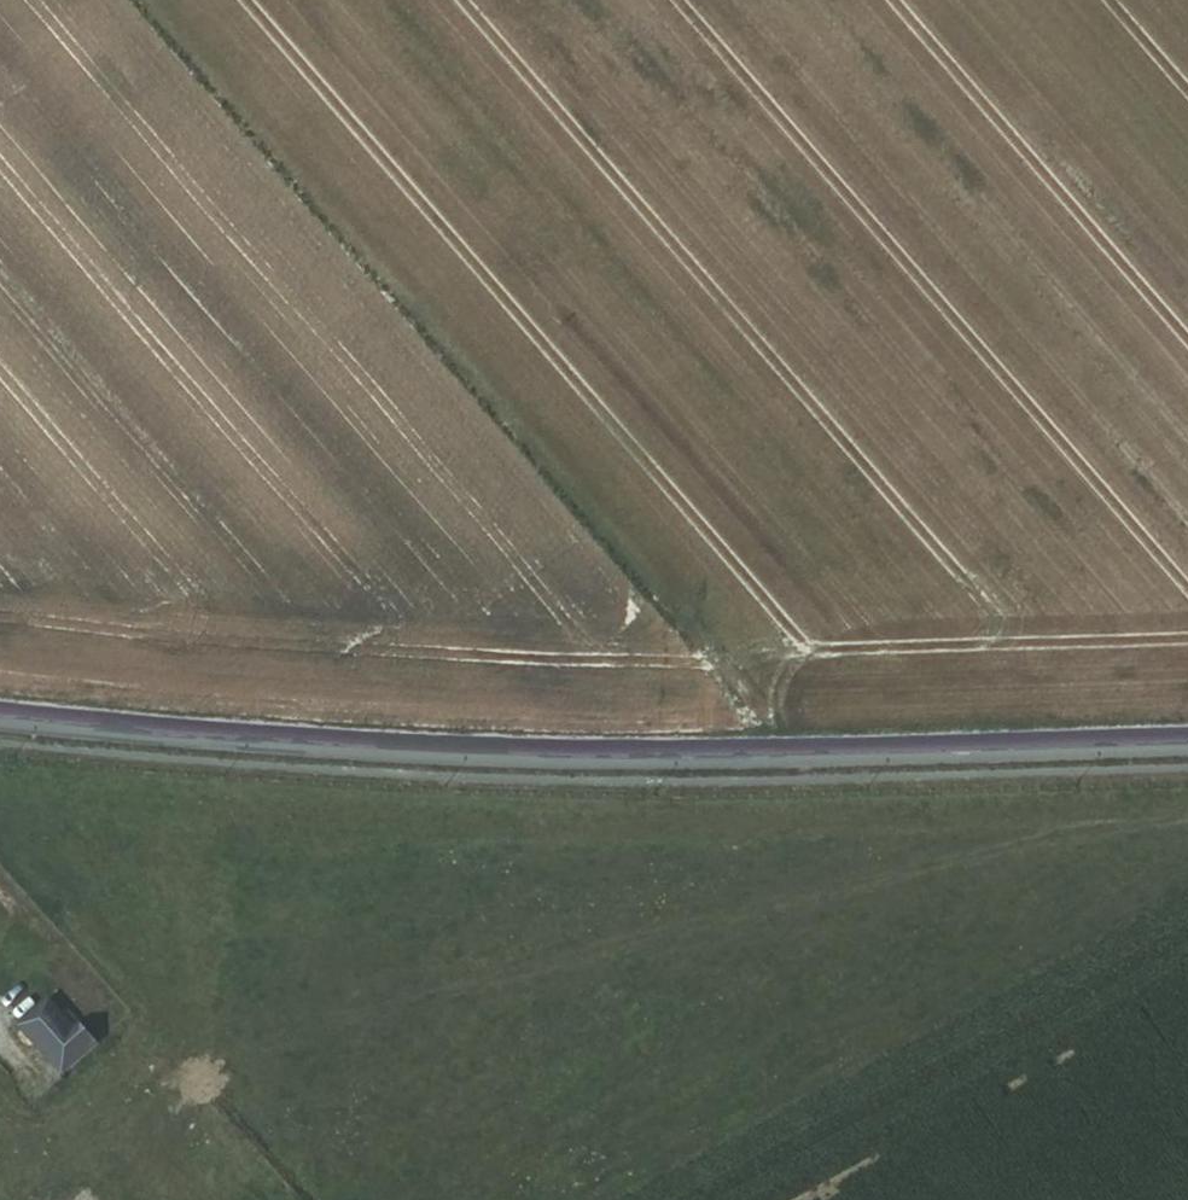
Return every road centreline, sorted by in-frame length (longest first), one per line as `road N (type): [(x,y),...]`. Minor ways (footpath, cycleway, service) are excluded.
road 1 (tertiary): [(0,722),(469,757),(725,759),(1187,740)]

